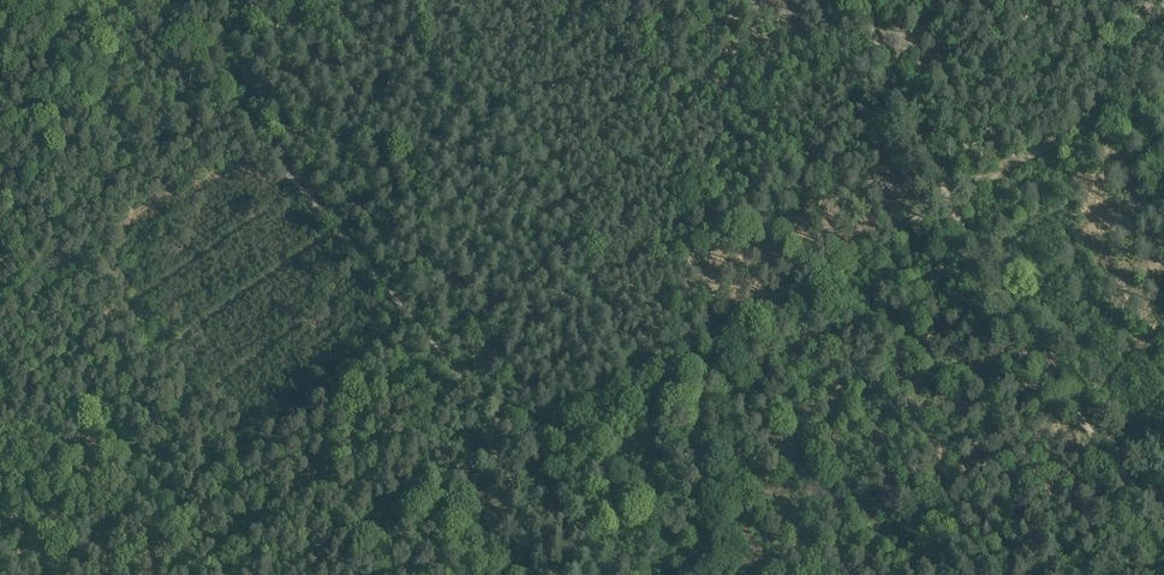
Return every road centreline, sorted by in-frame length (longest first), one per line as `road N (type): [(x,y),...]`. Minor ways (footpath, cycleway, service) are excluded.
road 1 (track): [(519,440),(1163,83)]
road 2 (track): [(1163,515),(1002,307),(852,0)]
road 3 (track): [(519,440),(325,219)]
road 4 (track): [(325,219),(166,21)]

